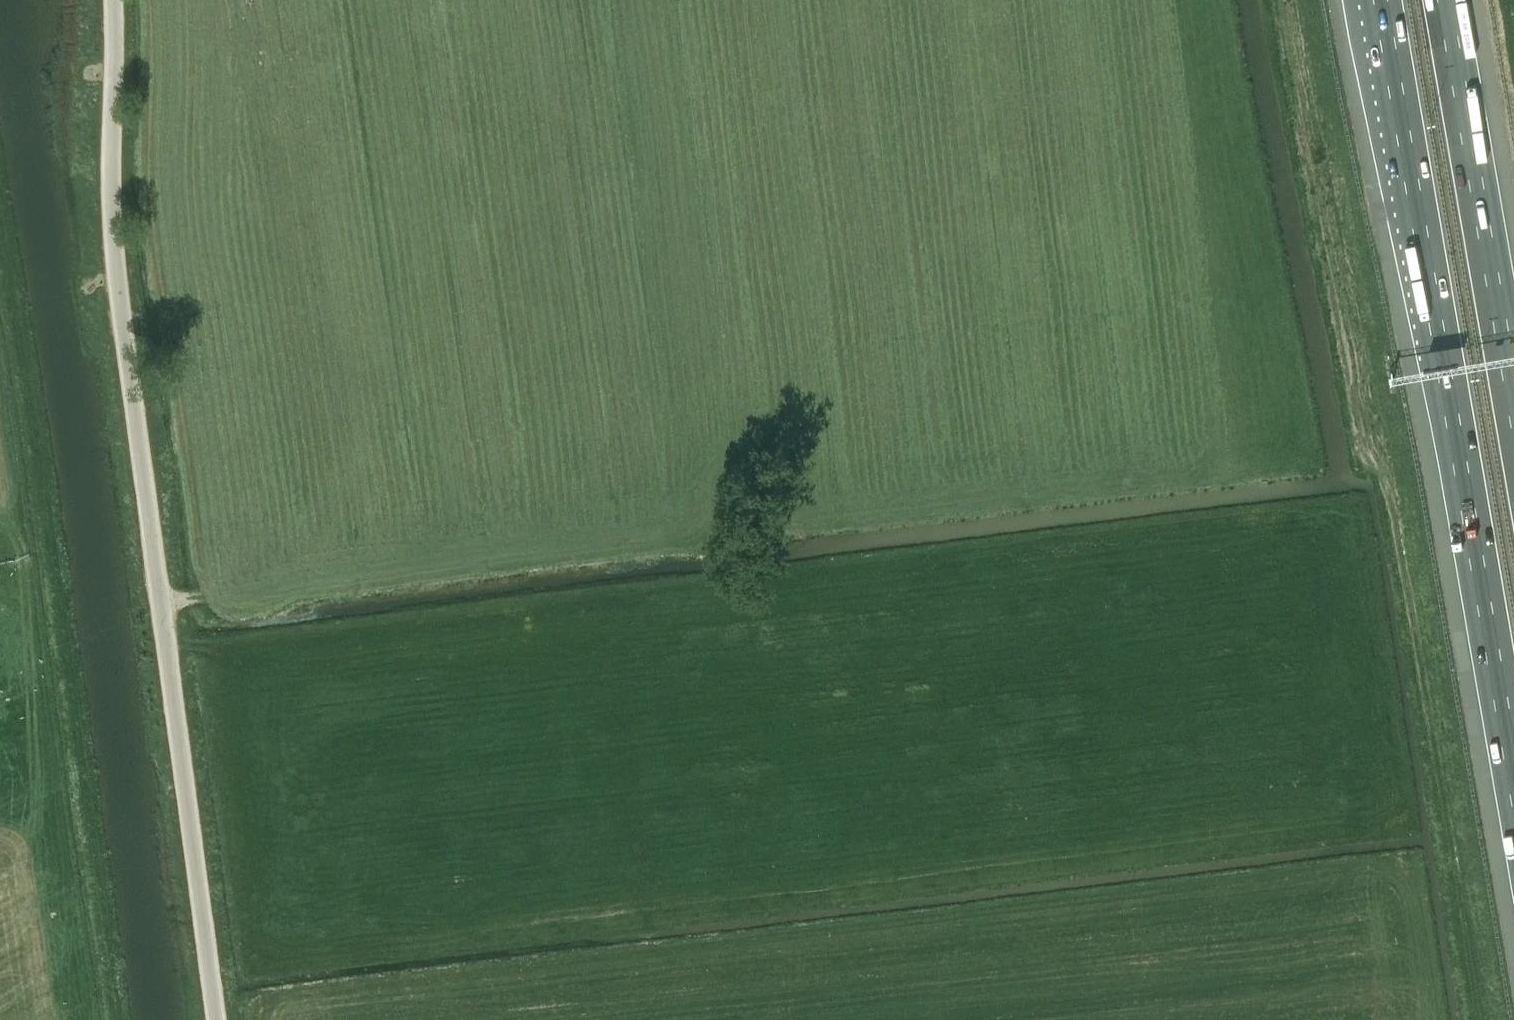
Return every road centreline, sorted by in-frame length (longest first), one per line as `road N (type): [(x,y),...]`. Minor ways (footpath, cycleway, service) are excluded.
road 1 (unclassified): [(214,1019),(130,476),(115,258),(111,0)]
road 2 (motorway): [(1381,0),(1513,790)]
road 3 (motorway): [(1513,399),(1446,0)]

